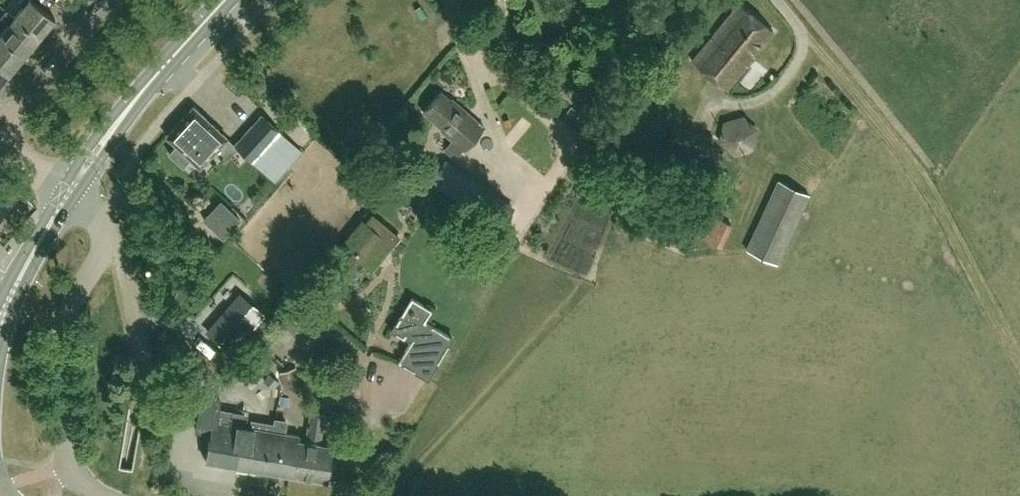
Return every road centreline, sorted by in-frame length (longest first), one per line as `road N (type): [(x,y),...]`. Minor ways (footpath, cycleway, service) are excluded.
road 1 (track): [(804,47),(877,118),(977,273),(1019,358)]
road 2 (unclassified): [(99,495),(74,478),(68,461),(61,352),(73,300),(103,250),(100,223)]
road 3 (secondary): [(66,194),(225,0)]
road 4 (unclassified): [(100,223),(120,247),(138,328),(135,411)]
road 5 (residential): [(0,136),(117,0)]
road 6 (secondary): [(4,311),(66,194)]

